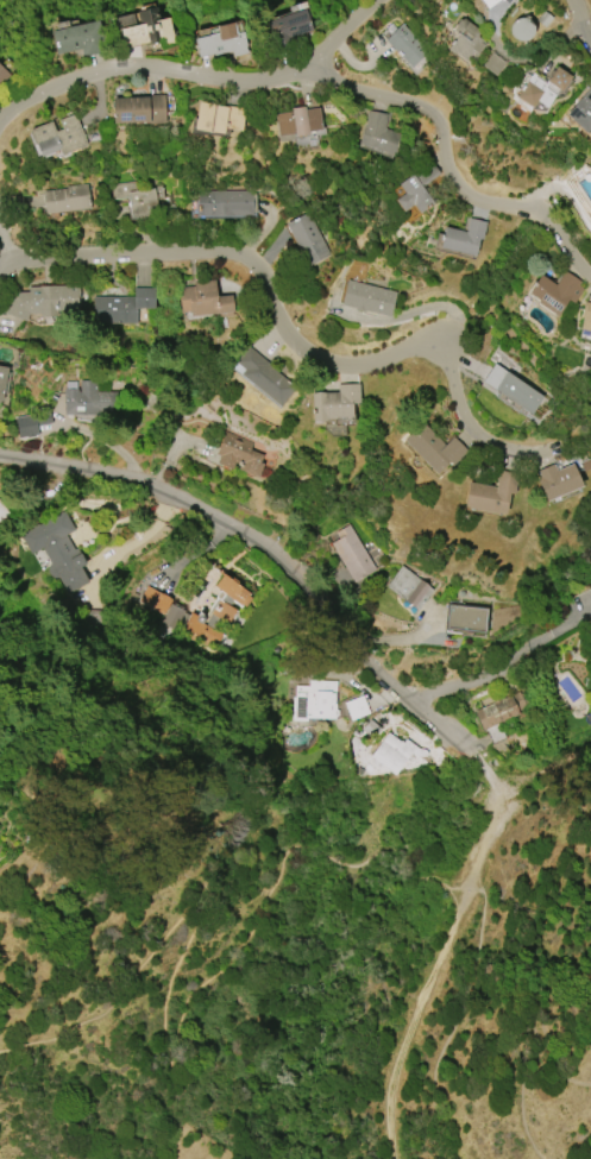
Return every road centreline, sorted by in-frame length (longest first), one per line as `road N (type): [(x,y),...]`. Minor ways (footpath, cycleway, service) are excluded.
road 1 (residential): [(0,455),(146,483),(262,542),(415,705),(477,756)]
road 2 (residential): [(233,252),(256,269),(294,346),(316,360),(367,365),(423,345),(445,360),(459,411),(477,435),(508,452),(555,447)]
road 3 (track): [(477,756),(504,805),(408,1034),(391,1096),(393,1158)]
road 4 (residential): [(321,74),(421,111),(445,137),(444,166),(461,194),(485,206),(541,213),(590,280)]
road 5 (residential): [(111,69),(161,67),(252,82),(321,74),(326,48),(381,0)]
road 6 (residential): [(7,264),(233,252)]
road 7 (residential): [(0,119),(46,90),(111,69)]
road 8 (residential): [(415,705),(482,679),(522,651)]

